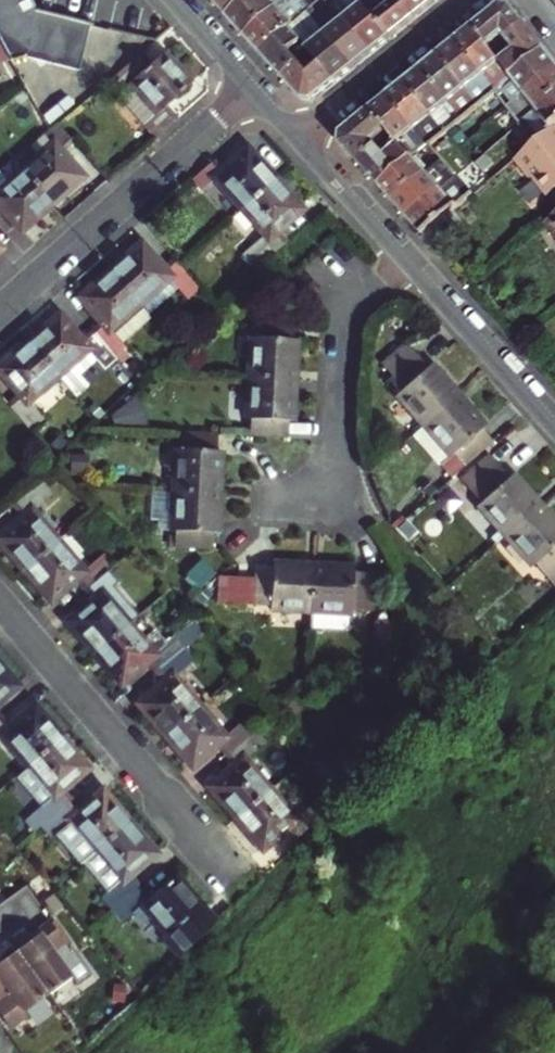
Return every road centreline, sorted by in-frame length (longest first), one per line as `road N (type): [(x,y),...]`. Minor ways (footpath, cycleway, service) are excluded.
road 1 (residential): [(228,871),(0,601)]
road 2 (residential): [(0,307),(253,82)]
road 3 (residential): [(330,510),(346,313),(406,255)]
road 4 (residential): [(554,421),(406,255)]
road 5 (residential): [(465,0),(301,135)]
road 6 (residential): [(406,255),(301,135)]

